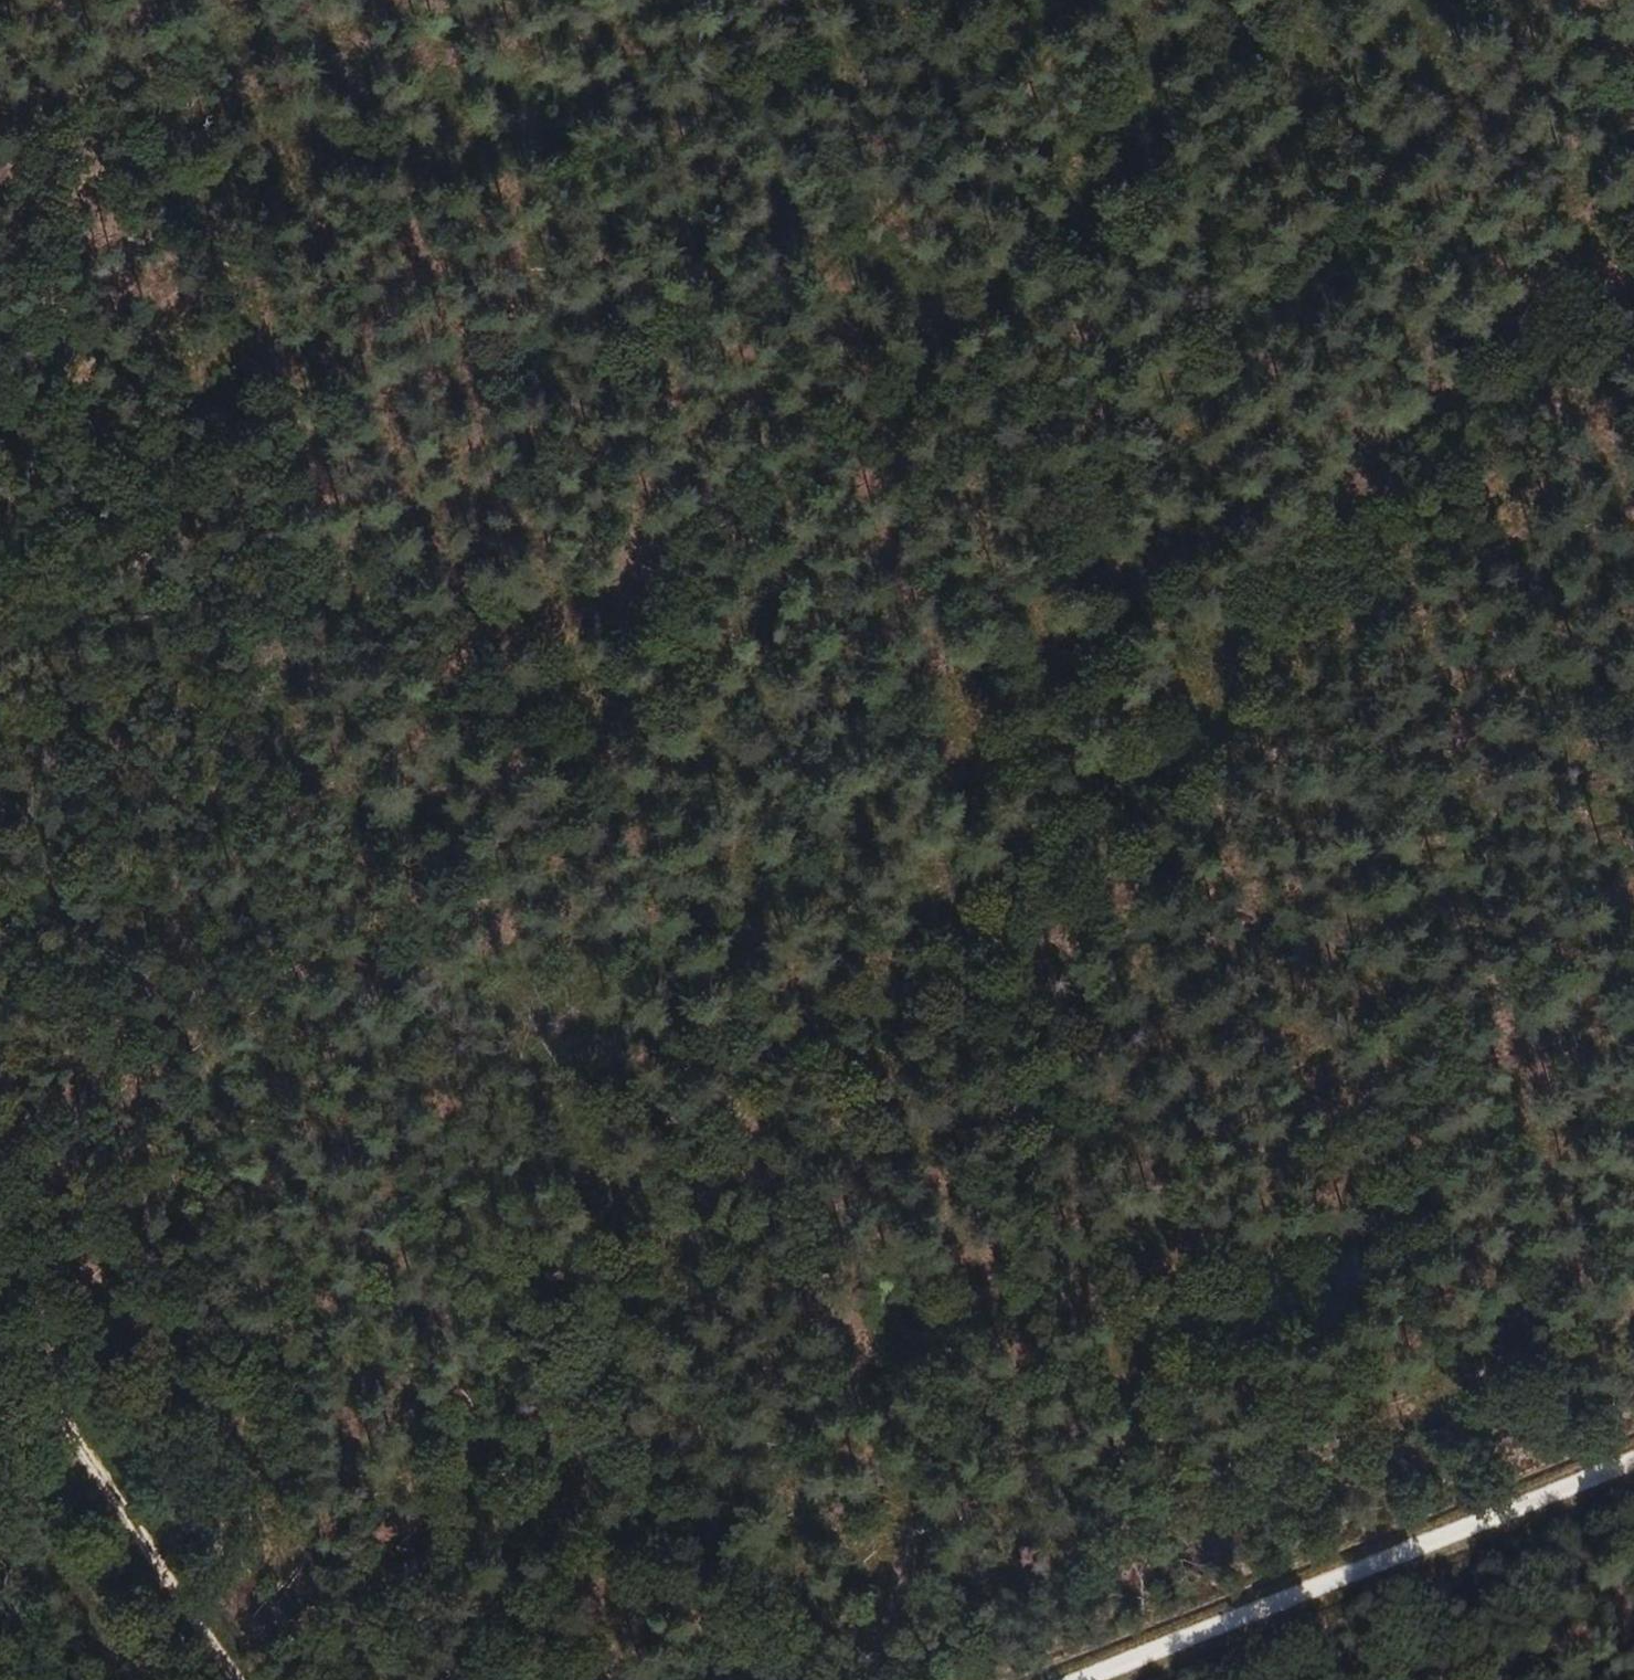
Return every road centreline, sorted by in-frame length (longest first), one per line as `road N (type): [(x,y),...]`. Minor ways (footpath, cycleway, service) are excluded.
road 1 (track): [(1633,1460),(1070,1679)]
road 2 (track): [(0,1341),(234,1679)]

